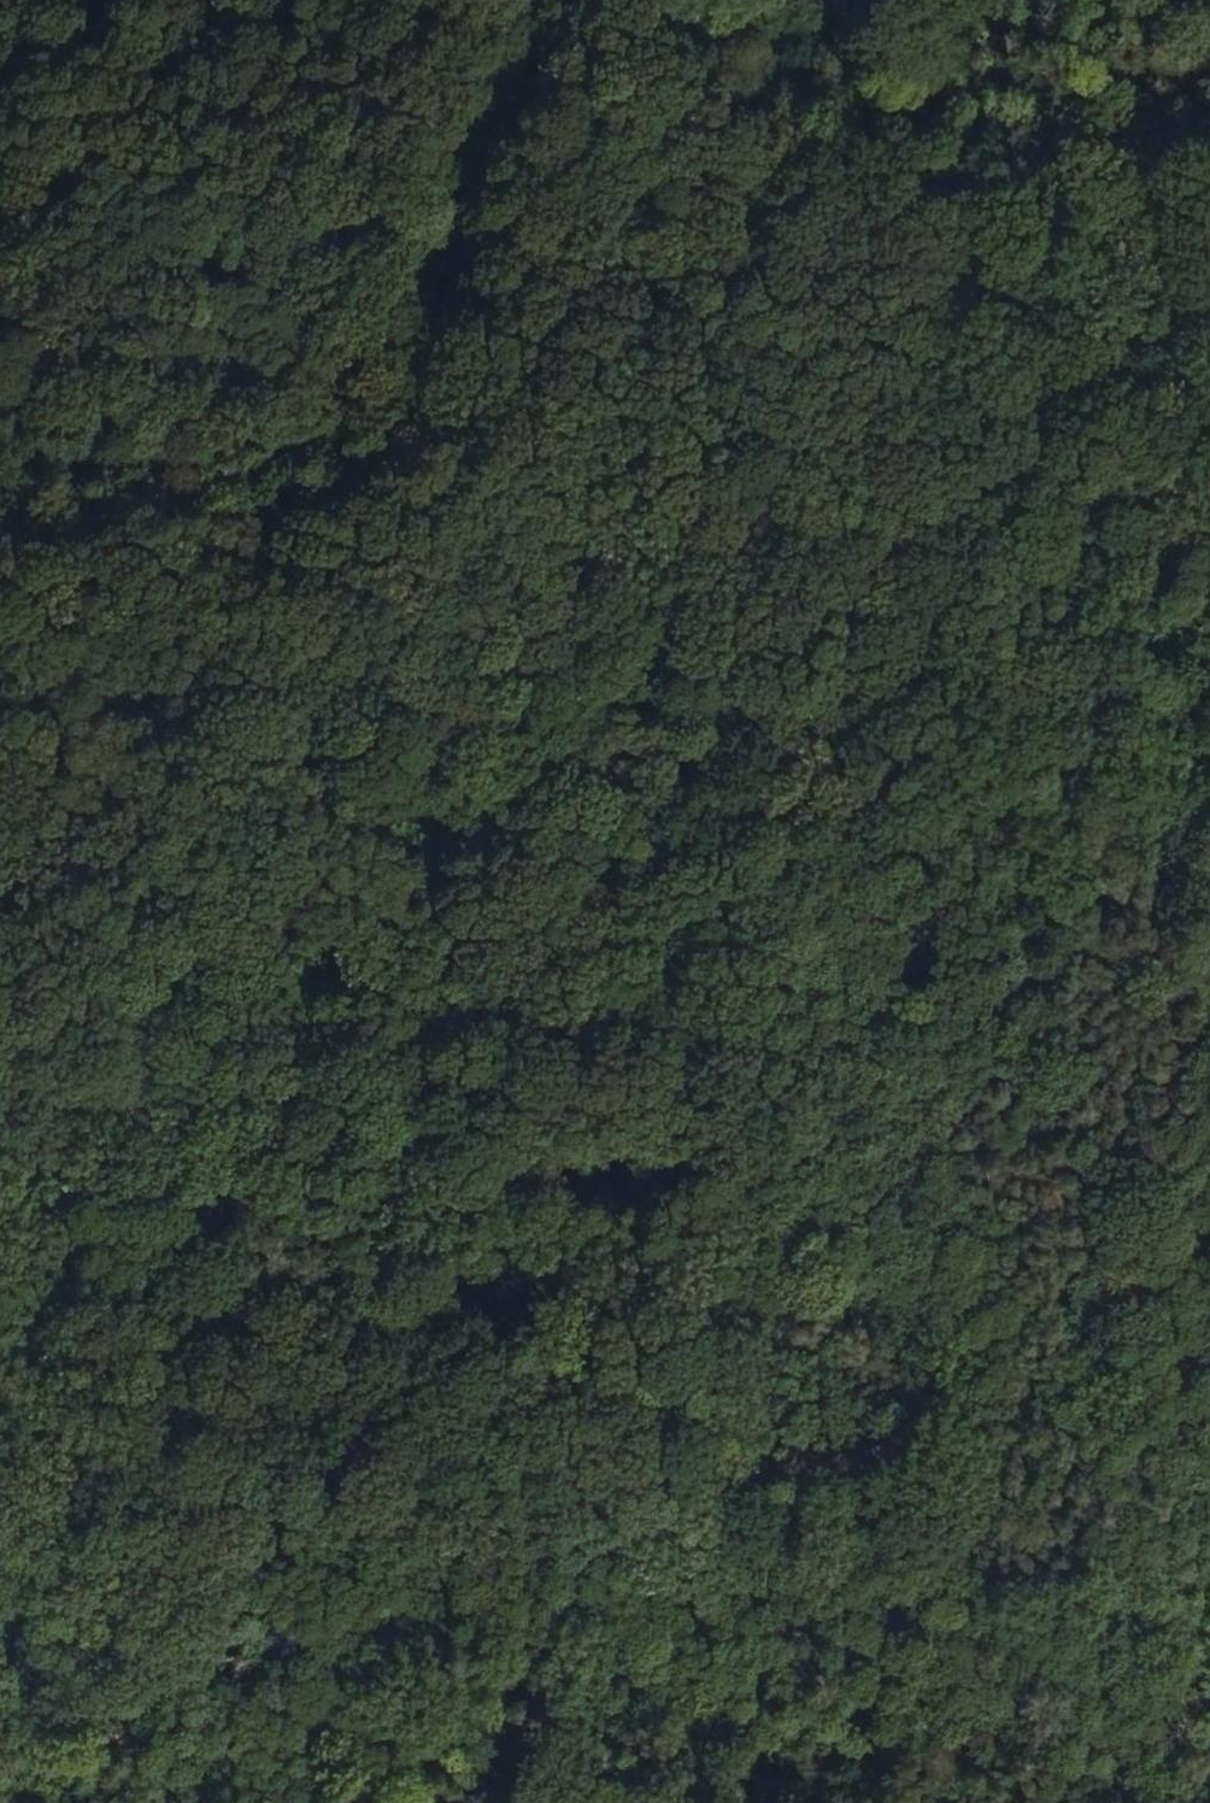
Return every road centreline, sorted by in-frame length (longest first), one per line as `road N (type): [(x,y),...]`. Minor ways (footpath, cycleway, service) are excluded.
road 1 (track): [(527,0),(398,391),(250,407),(0,461)]

